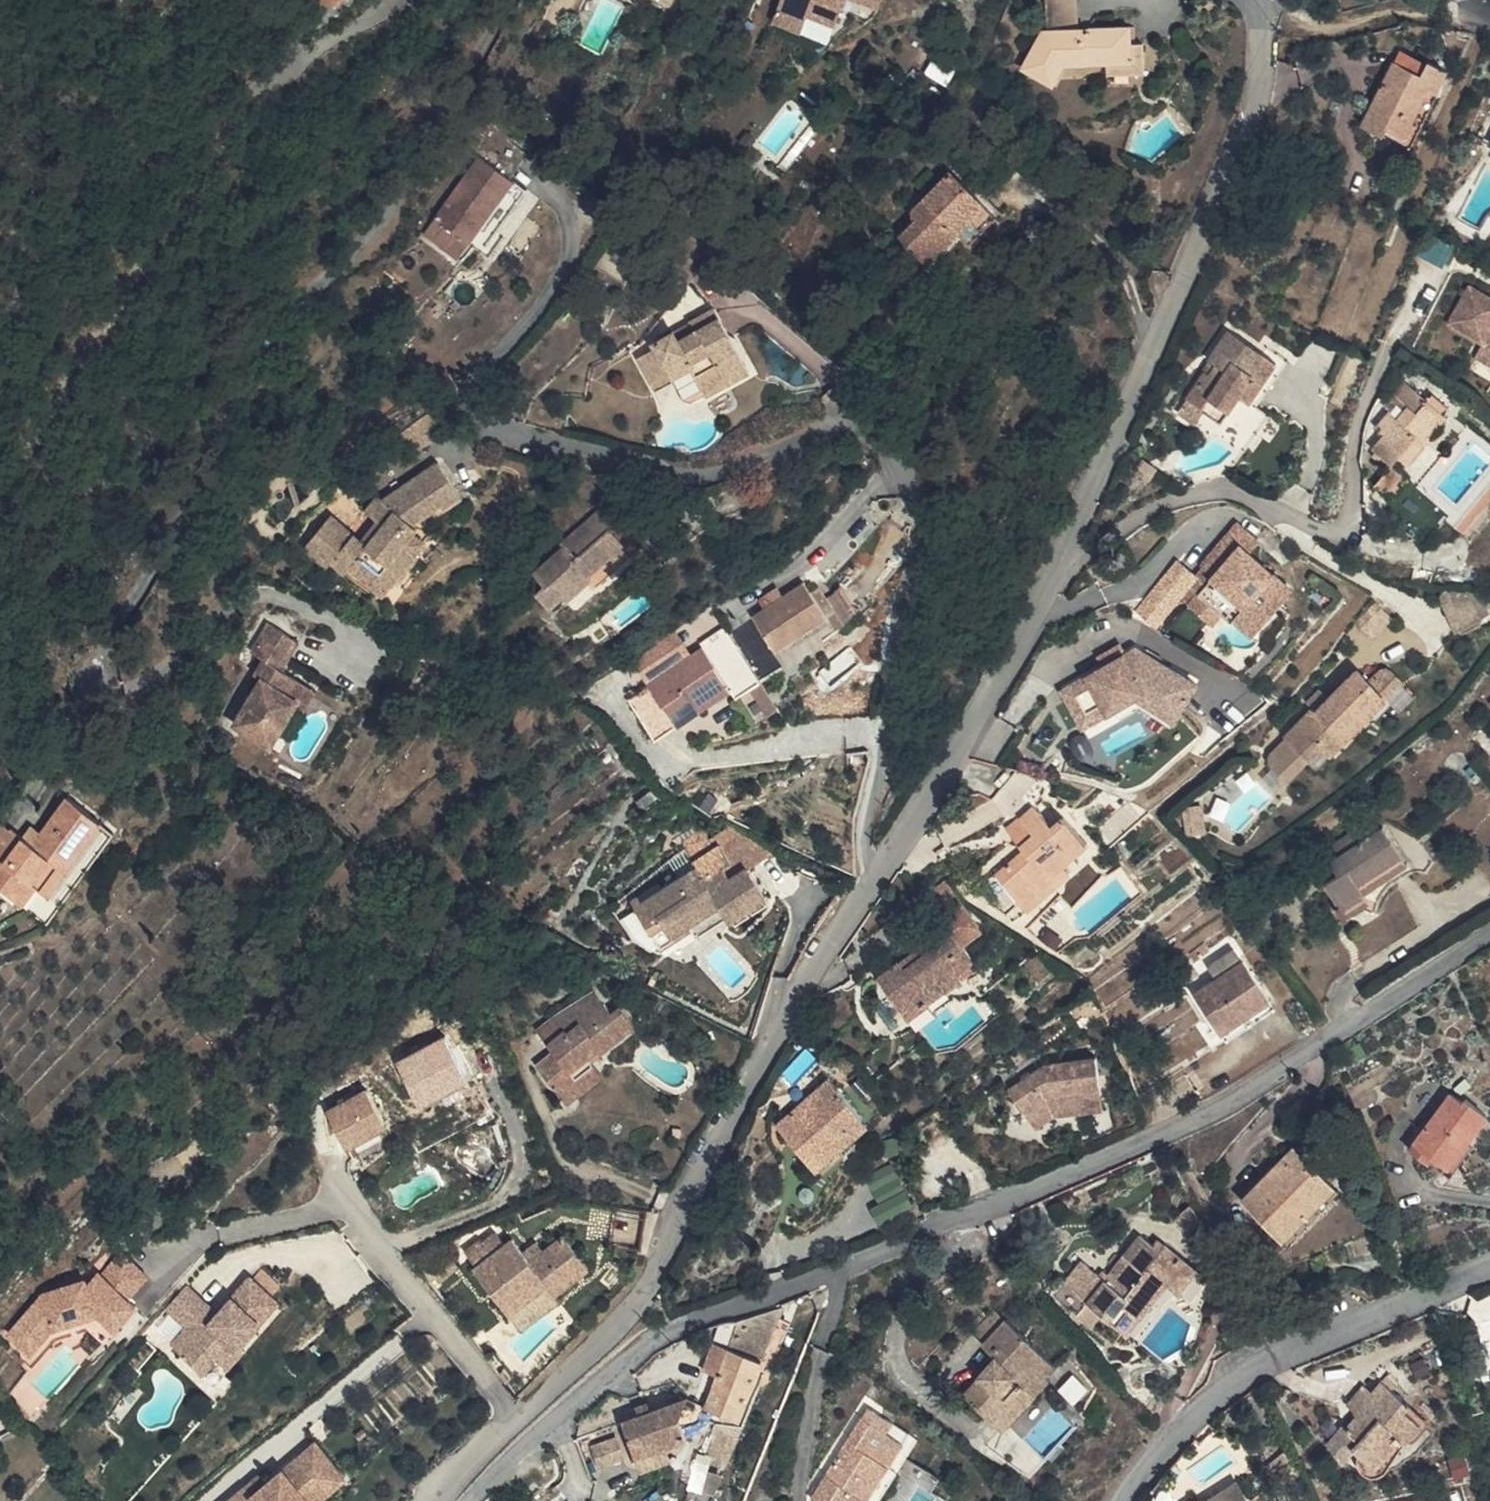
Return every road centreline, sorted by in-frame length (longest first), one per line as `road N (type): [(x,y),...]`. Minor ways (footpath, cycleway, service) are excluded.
road 1 (residential): [(871,878),(864,840),(917,564),(916,505),(895,472),(840,442),(790,446),(707,476),(472,427),(456,416),(456,394),(564,273),(571,220),(561,194),(525,175)]
road 2 (residential): [(472,1500),(614,1371),(677,1332),(1024,1193),(1232,1099),(1489,934)]
road 3 (residential): [(511,0),(499,29),(424,130),(376,232),(254,363),(137,596),(78,680),(90,696),(112,699),(252,606)]
road 4 (residential): [(871,878),(1022,642),(1083,517),(1255,109),(1262,74),(1259,0)]
road 5 (residential): [(437,1500),(450,1480),(605,1337),(674,1244),(693,1172),(871,878)]
road 6 (residential): [(1124,1500),(1246,1370),(1489,1266)]

